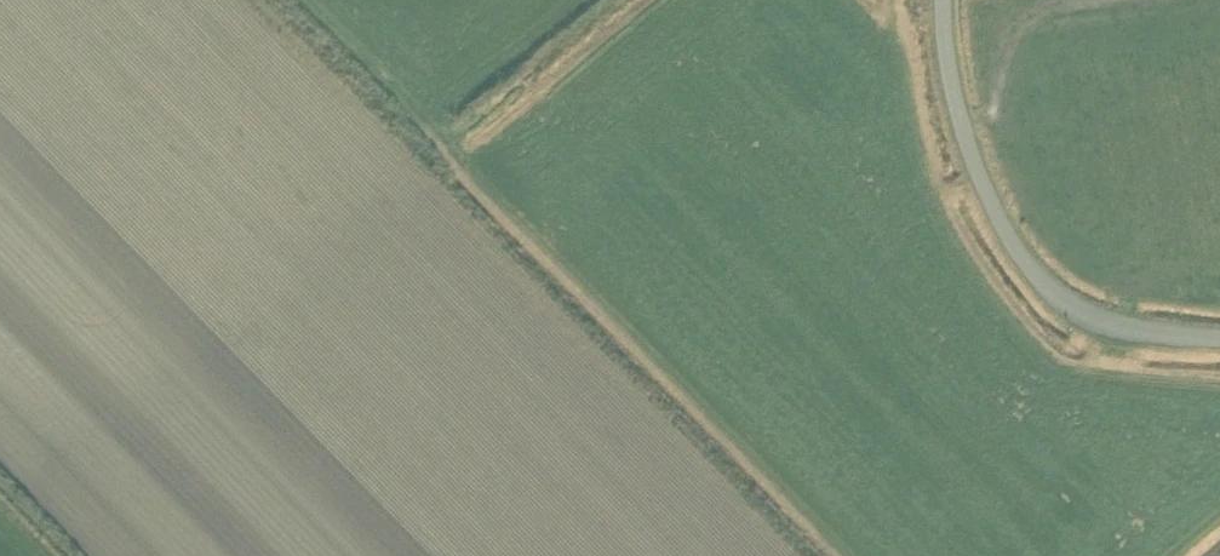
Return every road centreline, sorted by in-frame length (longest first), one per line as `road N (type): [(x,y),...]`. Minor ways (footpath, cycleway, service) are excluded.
road 1 (unclassified): [(1219,340),(1107,324),(1055,299),(995,215),(976,167),(957,112),(942,0)]

